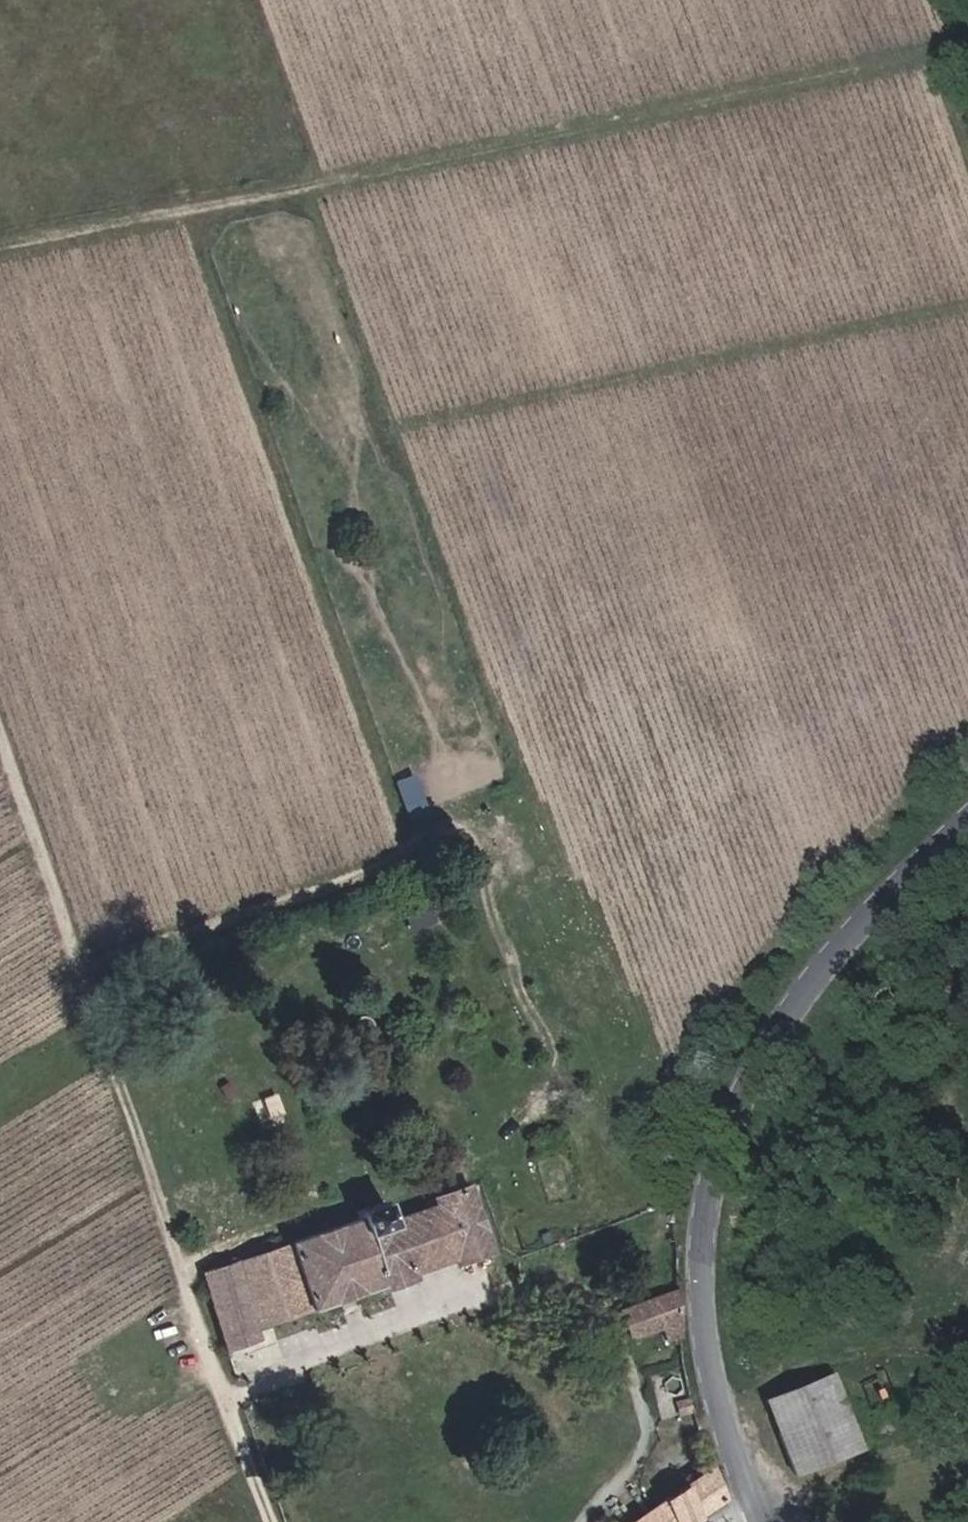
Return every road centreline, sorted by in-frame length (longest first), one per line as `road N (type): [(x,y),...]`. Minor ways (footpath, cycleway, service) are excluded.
road 1 (tertiary): [(761,1521),(714,1392),(703,1300),(722,1151),(797,1009),(850,937),(967,827)]

